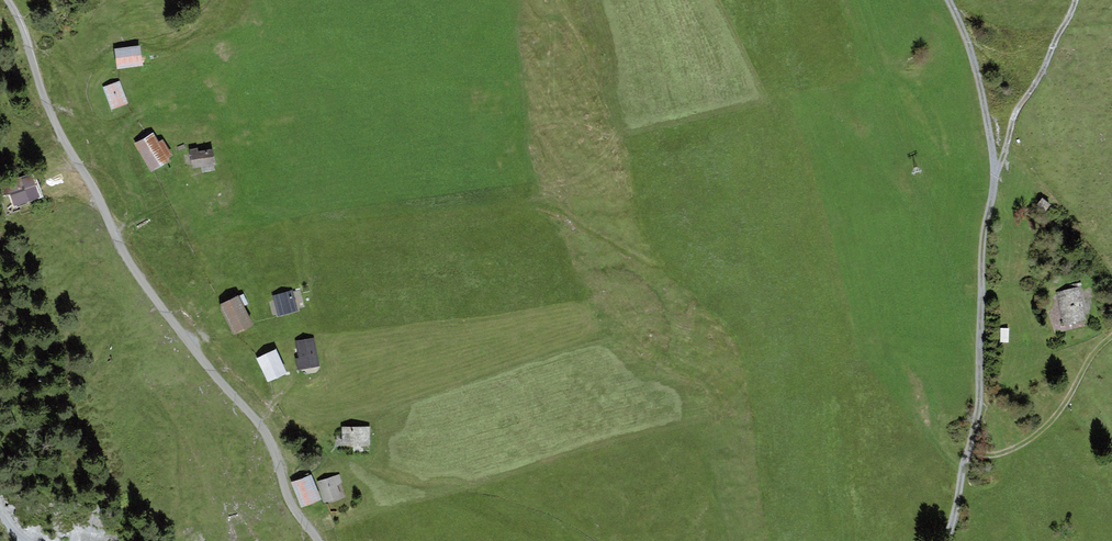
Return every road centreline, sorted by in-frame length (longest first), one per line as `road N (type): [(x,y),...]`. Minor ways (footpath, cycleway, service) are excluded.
road 1 (track): [(316,540),(293,509),(269,440),(173,327),(117,245),(57,133),(7,0)]
road 2 (track): [(943,540),(976,415),(980,252),(993,179),(971,56),(946,0)]
road 3 (track): [(964,458),(1018,445),(1053,418),(1111,335)]
road 4 (track): [(993,179),(1011,119),(1074,0)]

